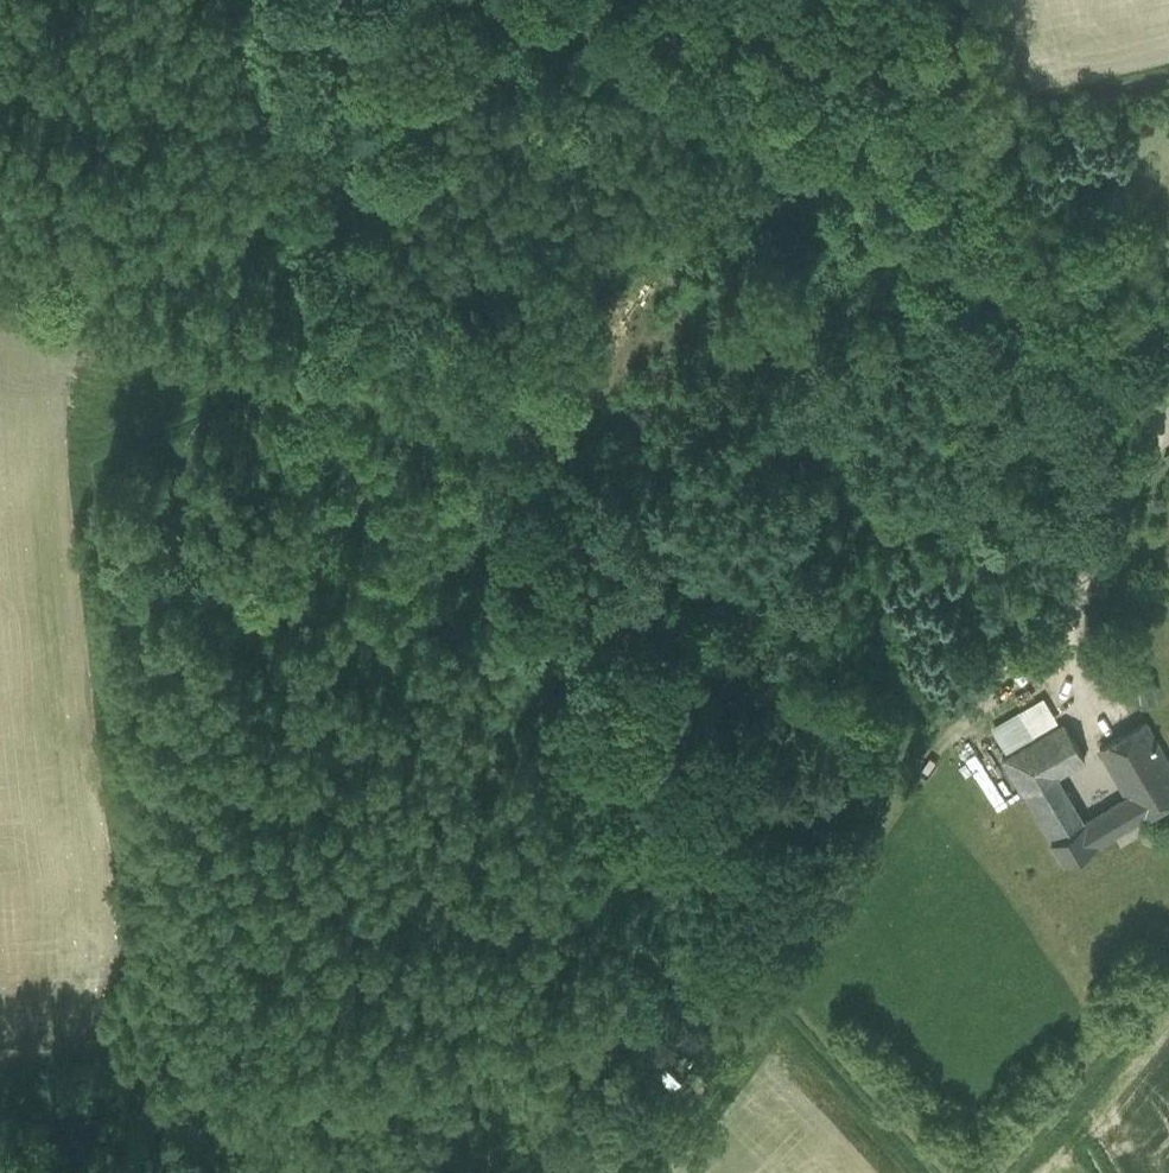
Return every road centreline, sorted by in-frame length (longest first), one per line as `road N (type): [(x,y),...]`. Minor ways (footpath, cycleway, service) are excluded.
road 1 (residential): [(1168,406),(1115,376),(727,97),(533,0)]

